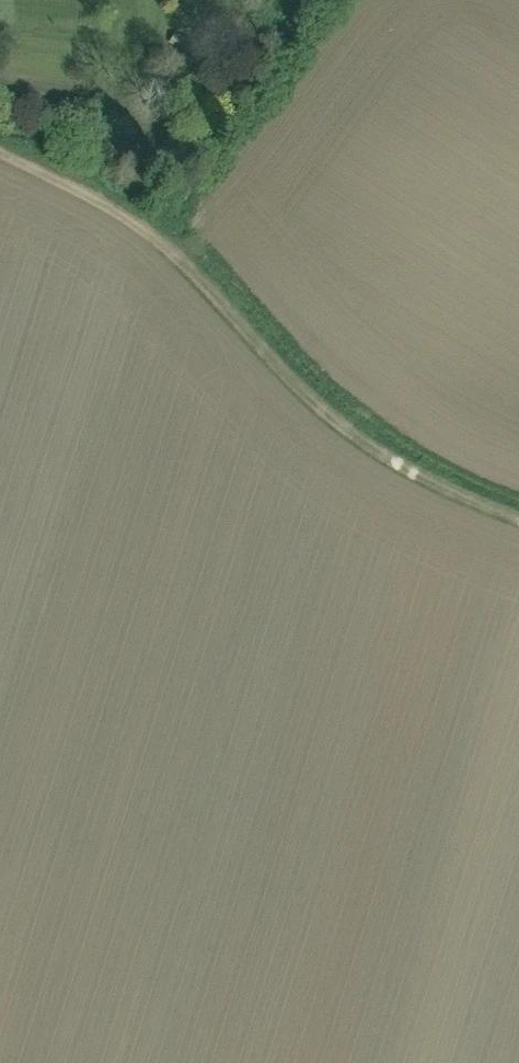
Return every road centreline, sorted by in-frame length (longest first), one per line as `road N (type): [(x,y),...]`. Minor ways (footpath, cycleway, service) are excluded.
road 1 (track): [(518,512),(391,458),(318,403),(138,224),(35,172)]

